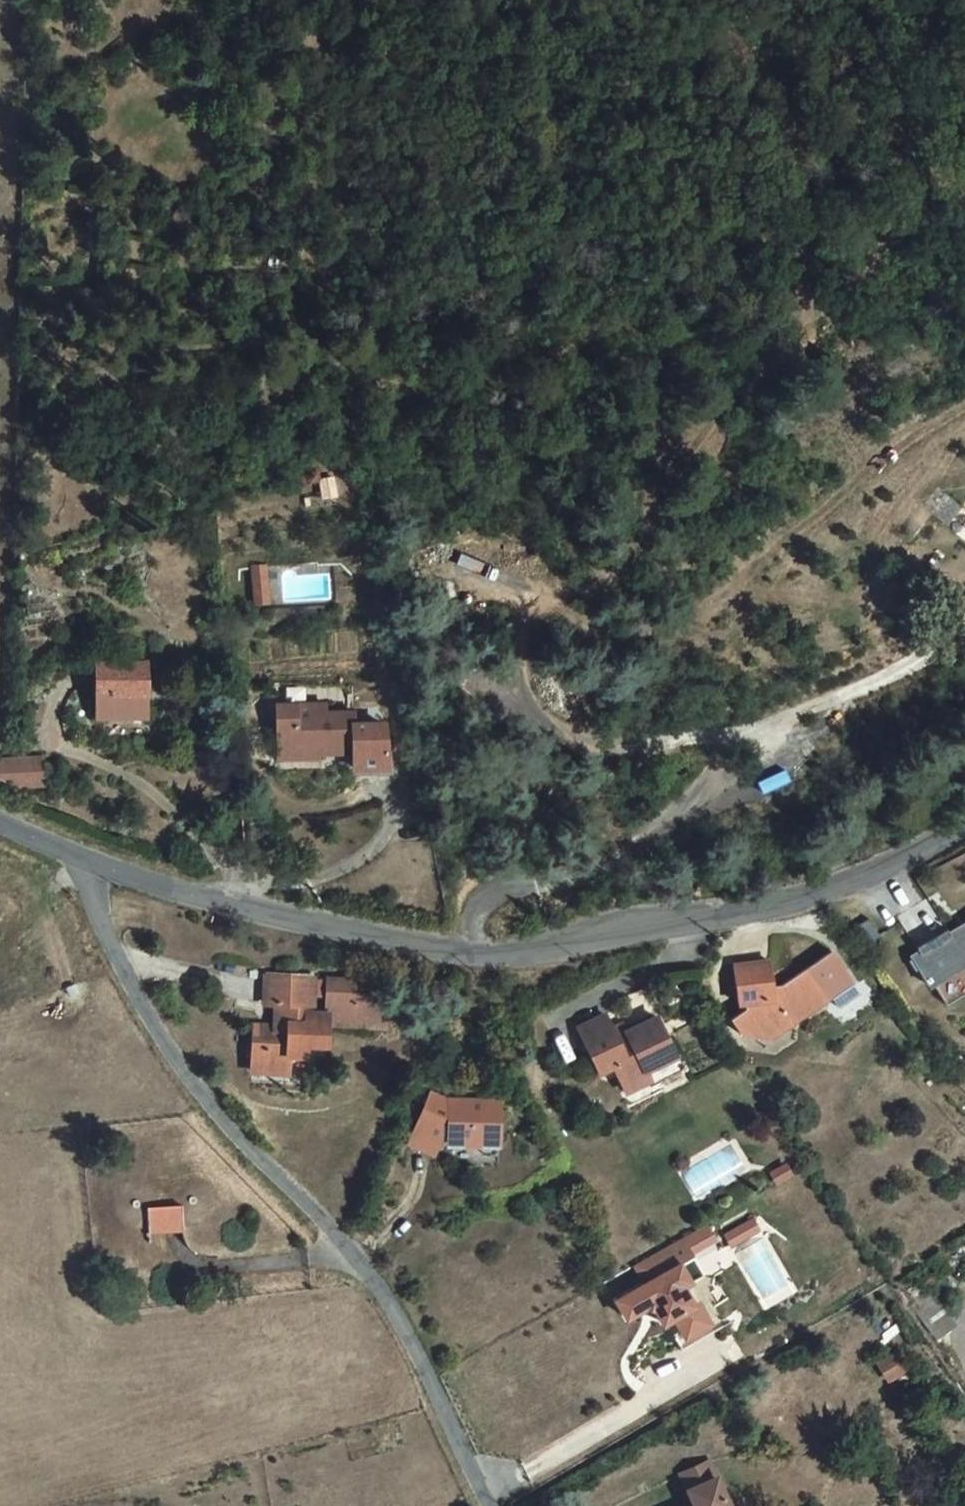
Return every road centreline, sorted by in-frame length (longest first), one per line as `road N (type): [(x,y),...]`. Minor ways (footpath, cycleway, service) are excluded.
road 1 (tertiary): [(92,867),(257,916),(475,958),(527,958),(610,936),(769,916),(964,833)]
road 2 (unclassified): [(92,867),(101,920),(166,1048),(376,1282),(499,1505)]

